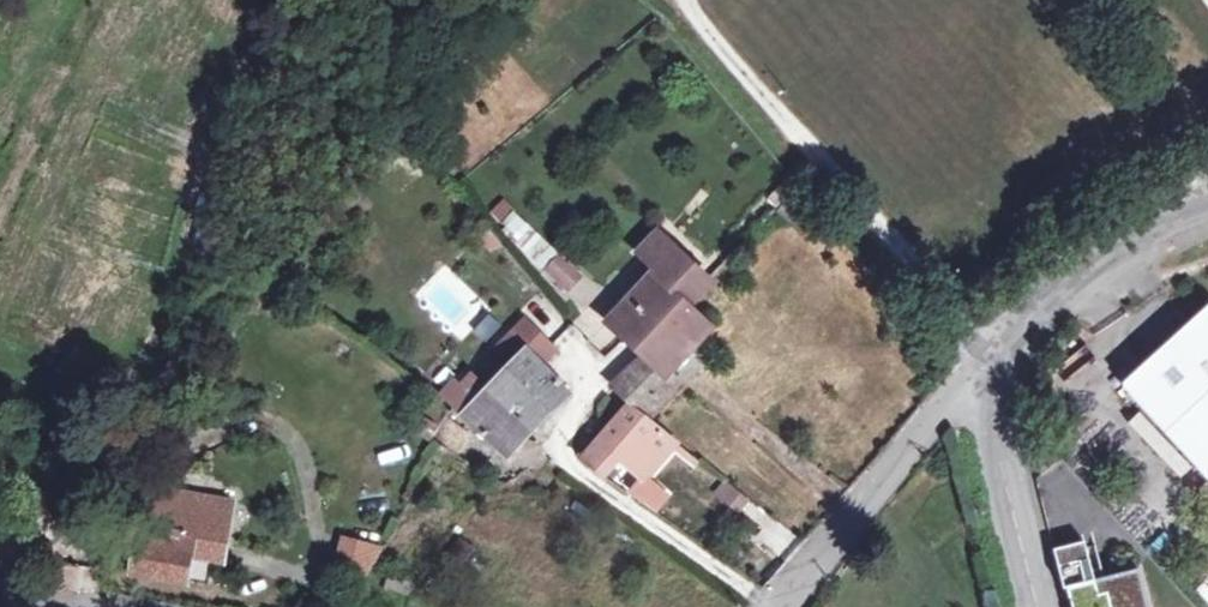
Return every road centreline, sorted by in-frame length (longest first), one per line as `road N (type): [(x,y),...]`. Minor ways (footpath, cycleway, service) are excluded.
road 1 (residential): [(976,376),(773,606)]
road 2 (residential): [(976,376),(1113,251),(1207,207)]
road 3 (residential): [(976,376),(1036,606)]

